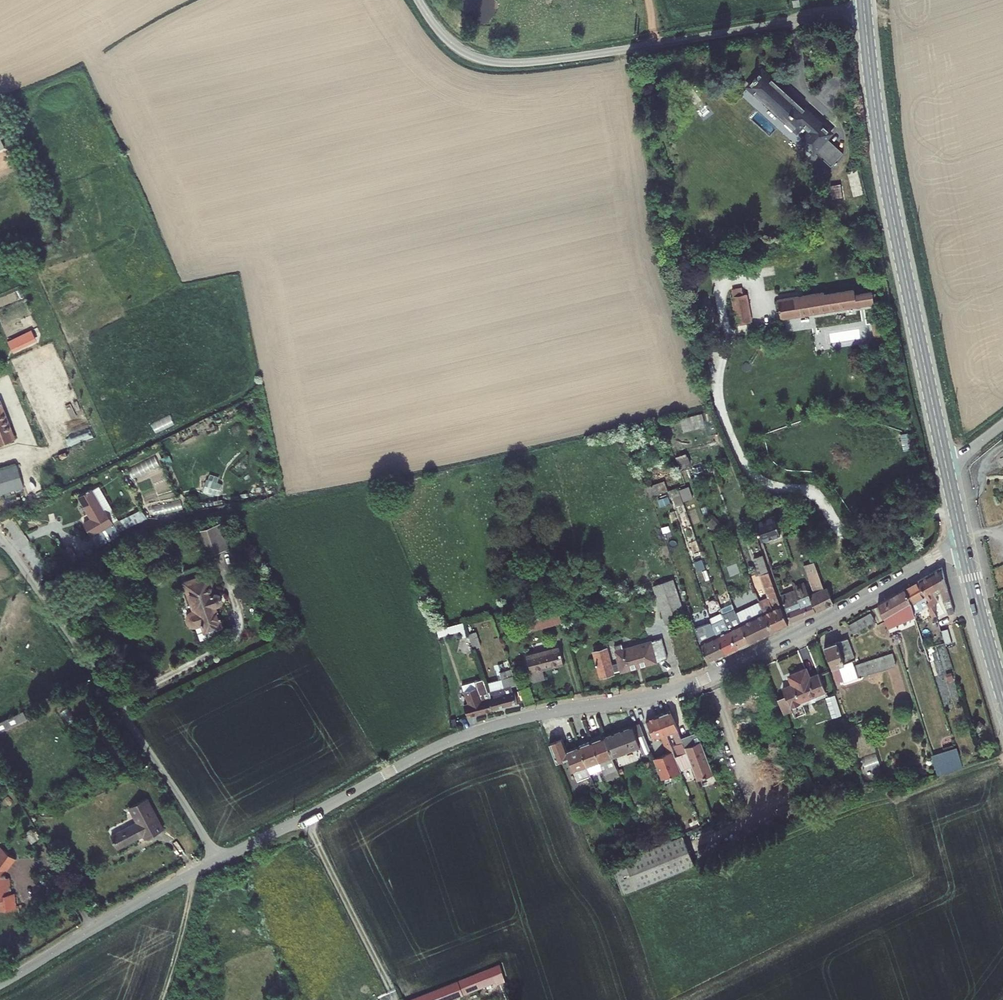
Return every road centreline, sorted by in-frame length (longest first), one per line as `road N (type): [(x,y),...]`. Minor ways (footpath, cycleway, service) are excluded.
road 1 (residential): [(218,861),(459,737),(692,684),(962,542)]
road 2 (unclassified): [(865,8),(516,63),(457,47),(419,0)]
road 3 (secondary): [(865,8),(883,162),(946,464)]
road 4 (unclassified): [(0,541),(218,861)]
road 5 (residential): [(0,983),(218,861)]
road 6 (secondary): [(962,542),(1002,695)]
road 7 (track): [(195,872),(162,999)]

